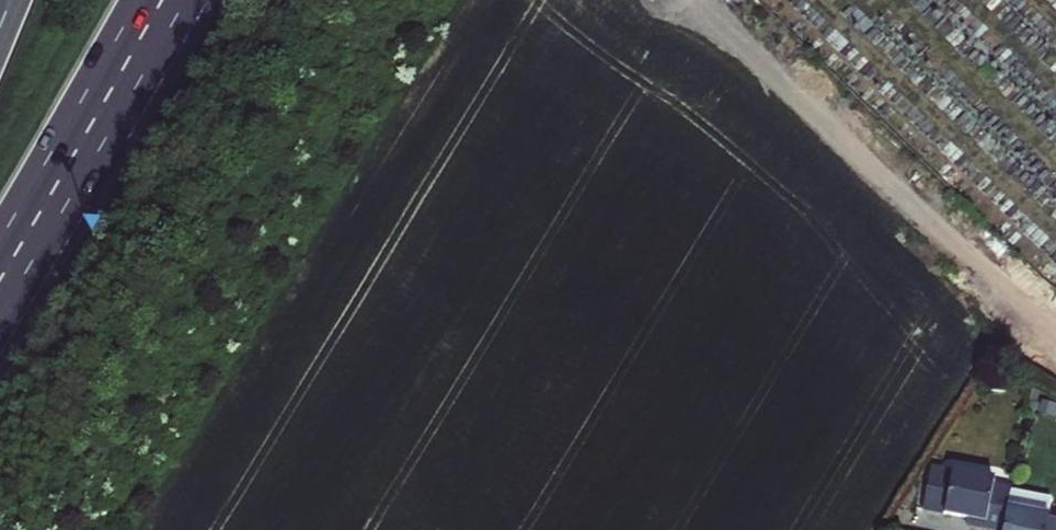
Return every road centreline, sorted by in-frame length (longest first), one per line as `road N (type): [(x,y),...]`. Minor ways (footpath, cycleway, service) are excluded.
road 1 (motorway): [(0,279),(163,0)]

